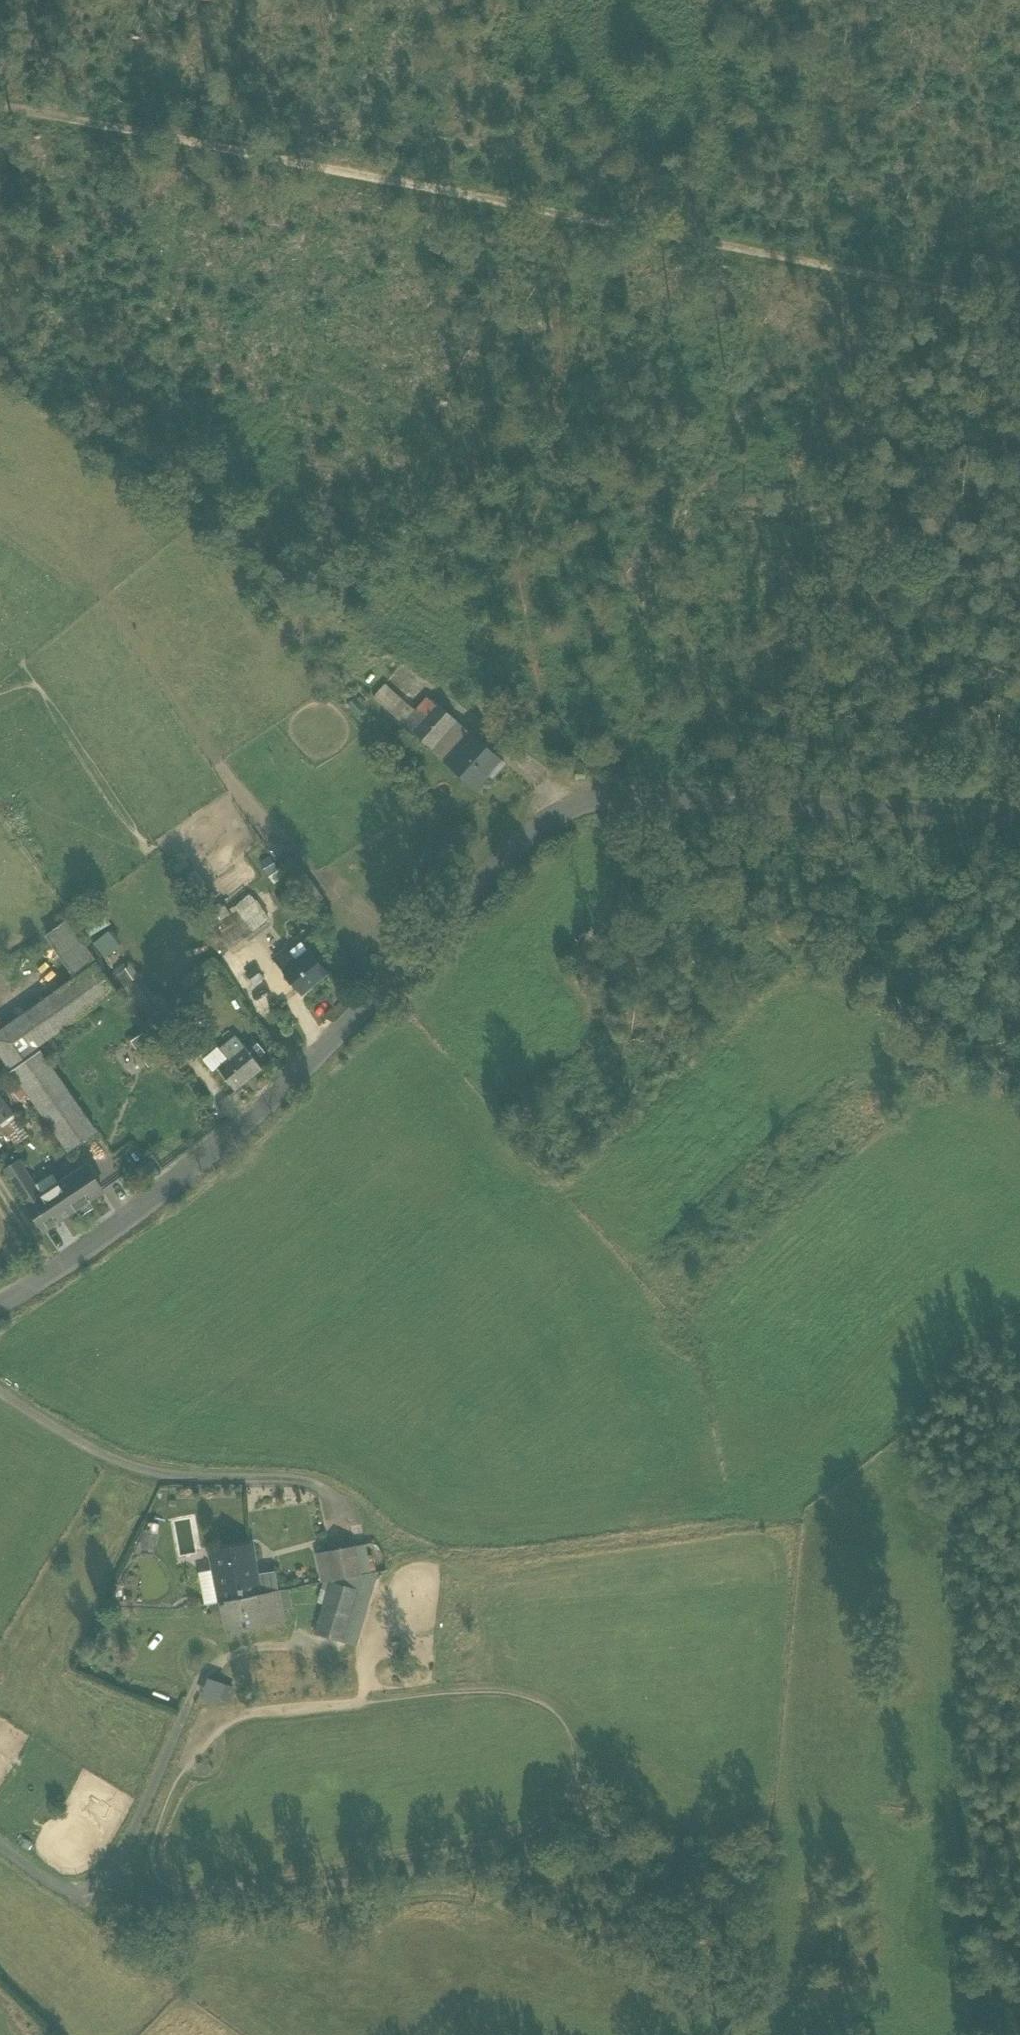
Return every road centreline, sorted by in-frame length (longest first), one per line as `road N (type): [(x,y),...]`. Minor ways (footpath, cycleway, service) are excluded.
road 1 (unclassified): [(1019,815),(636,793),(585,800),(498,861),(292,1081),(212,1154),(0,1302)]
road 2 (track): [(1019,309),(0,107)]
road 3 (track): [(67,1889),(142,1949),(463,1891),(766,2032)]
road 4 (track): [(636,793),(637,820),(692,877),(970,1071),(978,1117)]
road 5 (track): [(0,1390),(112,1462),(164,1477),(296,1479),(340,1502)]
road 6 (unclassified): [(0,1841),(67,1889),(102,1874),(125,1844),(203,1669)]

